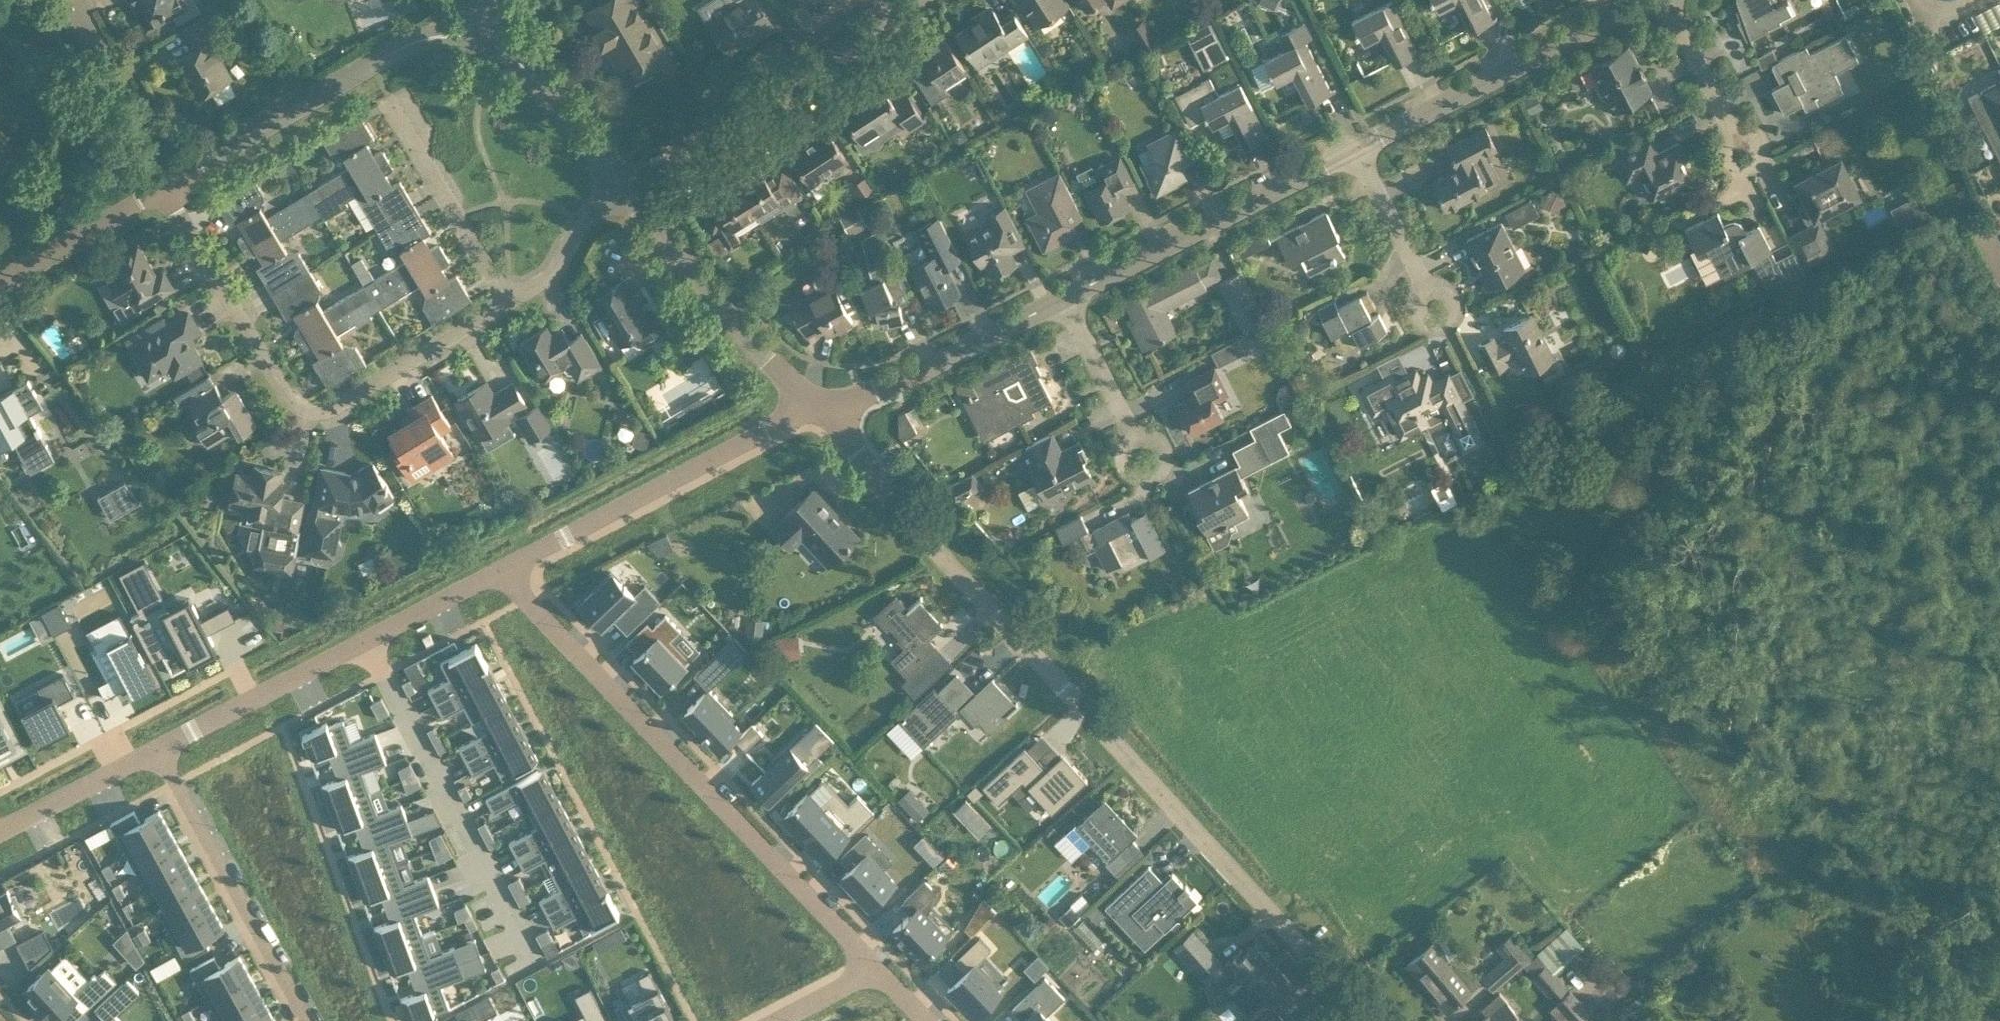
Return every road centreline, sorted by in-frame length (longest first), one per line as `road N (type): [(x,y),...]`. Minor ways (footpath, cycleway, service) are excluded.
road 1 (residential): [(1369,1020),(1234,857),(912,523),(822,404)]
road 2 (residential): [(498,569),(877,967)]
road 3 (residential): [(186,160),(166,196),(290,399),(304,408),(334,408),(509,303)]
road 4 (residential): [(498,569),(158,749)]
road 5 (residential): [(822,404),(498,569)]
road 6 (residential): [(626,191),(920,0)]
road 7 (residential): [(1352,148),(1643,0)]
road 8 (residential): [(1066,295),(1352,148)]
road 9 (residential): [(186,160),(231,147),(400,48),(472,39)]
road 10 (residential): [(307,1020),(158,749)]
road 11 (residential): [(822,404),(681,264),(626,191)]
road 12 (residential): [(822,404),(901,379),(1066,295)]
road 13 (residential): [(509,303),(389,108)]
road 14 (residential): [(71,0),(149,135),(186,160)]
road 15 (residential): [(626,191),(522,66),(492,47)]
road 16 (track): [(0,281),(144,200),(166,196)]
road 17 (residential): [(158,749),(0,834)]
road 18 (residential): [(509,303),(556,272),(582,225),(626,191)]
road 19 (residential): [(1428,291),(1352,148)]
road 20 (residential): [(1136,438),(1066,295)]
road 21 (residential): [(1735,132),(1669,0)]

